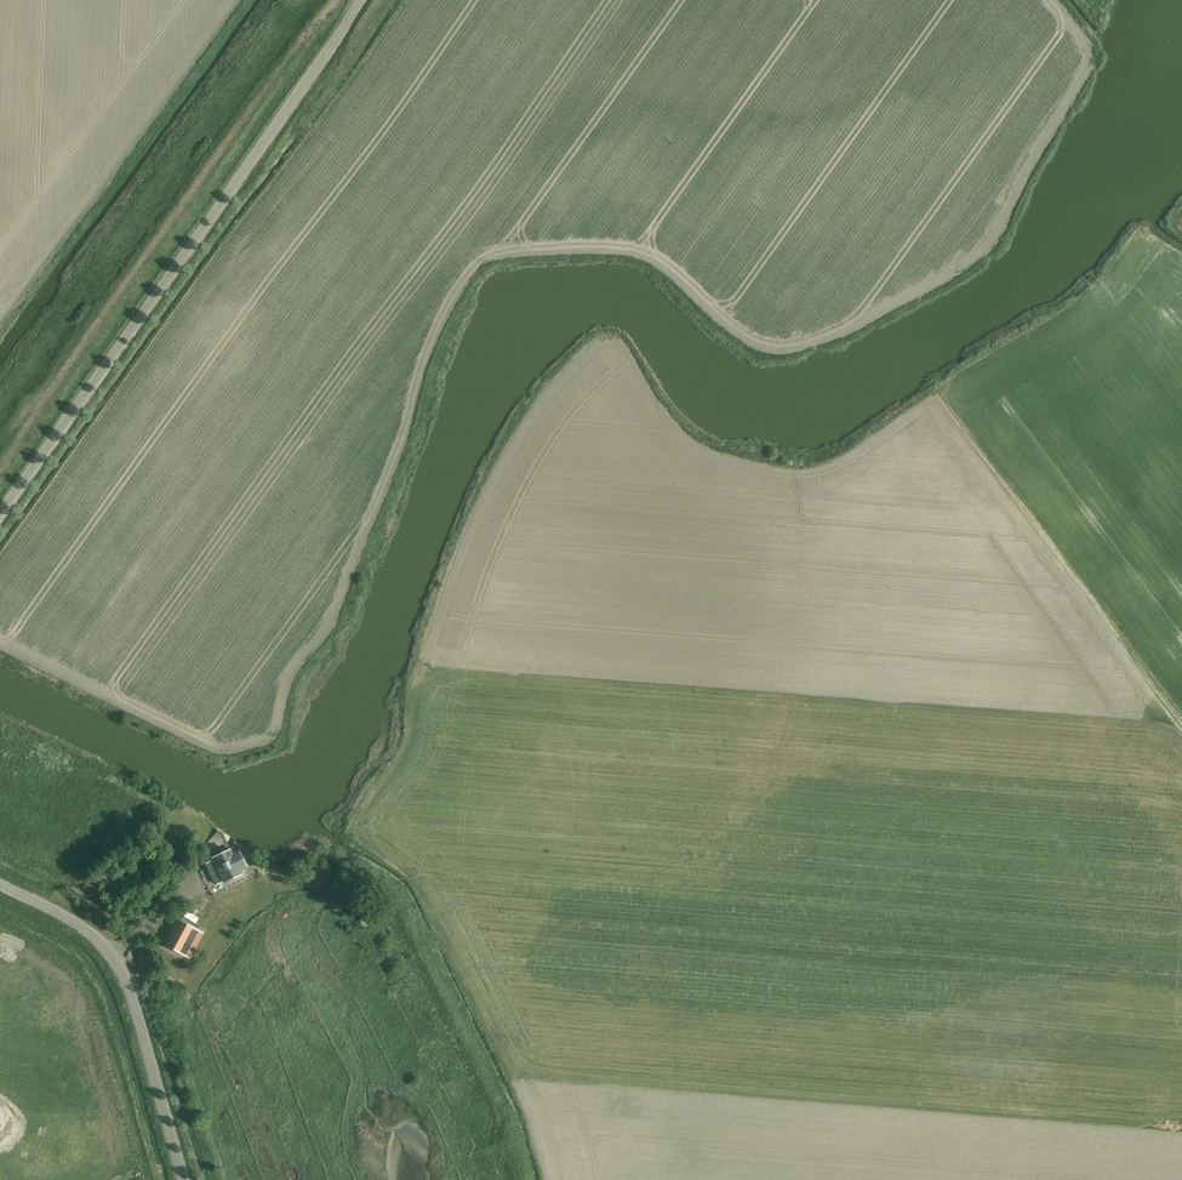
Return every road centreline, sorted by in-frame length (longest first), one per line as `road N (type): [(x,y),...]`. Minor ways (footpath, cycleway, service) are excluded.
road 1 (unclassified): [(0,509),(361,0)]
road 2 (unclassified): [(191,1179),(137,995),(114,957),(71,922),(0,887)]

